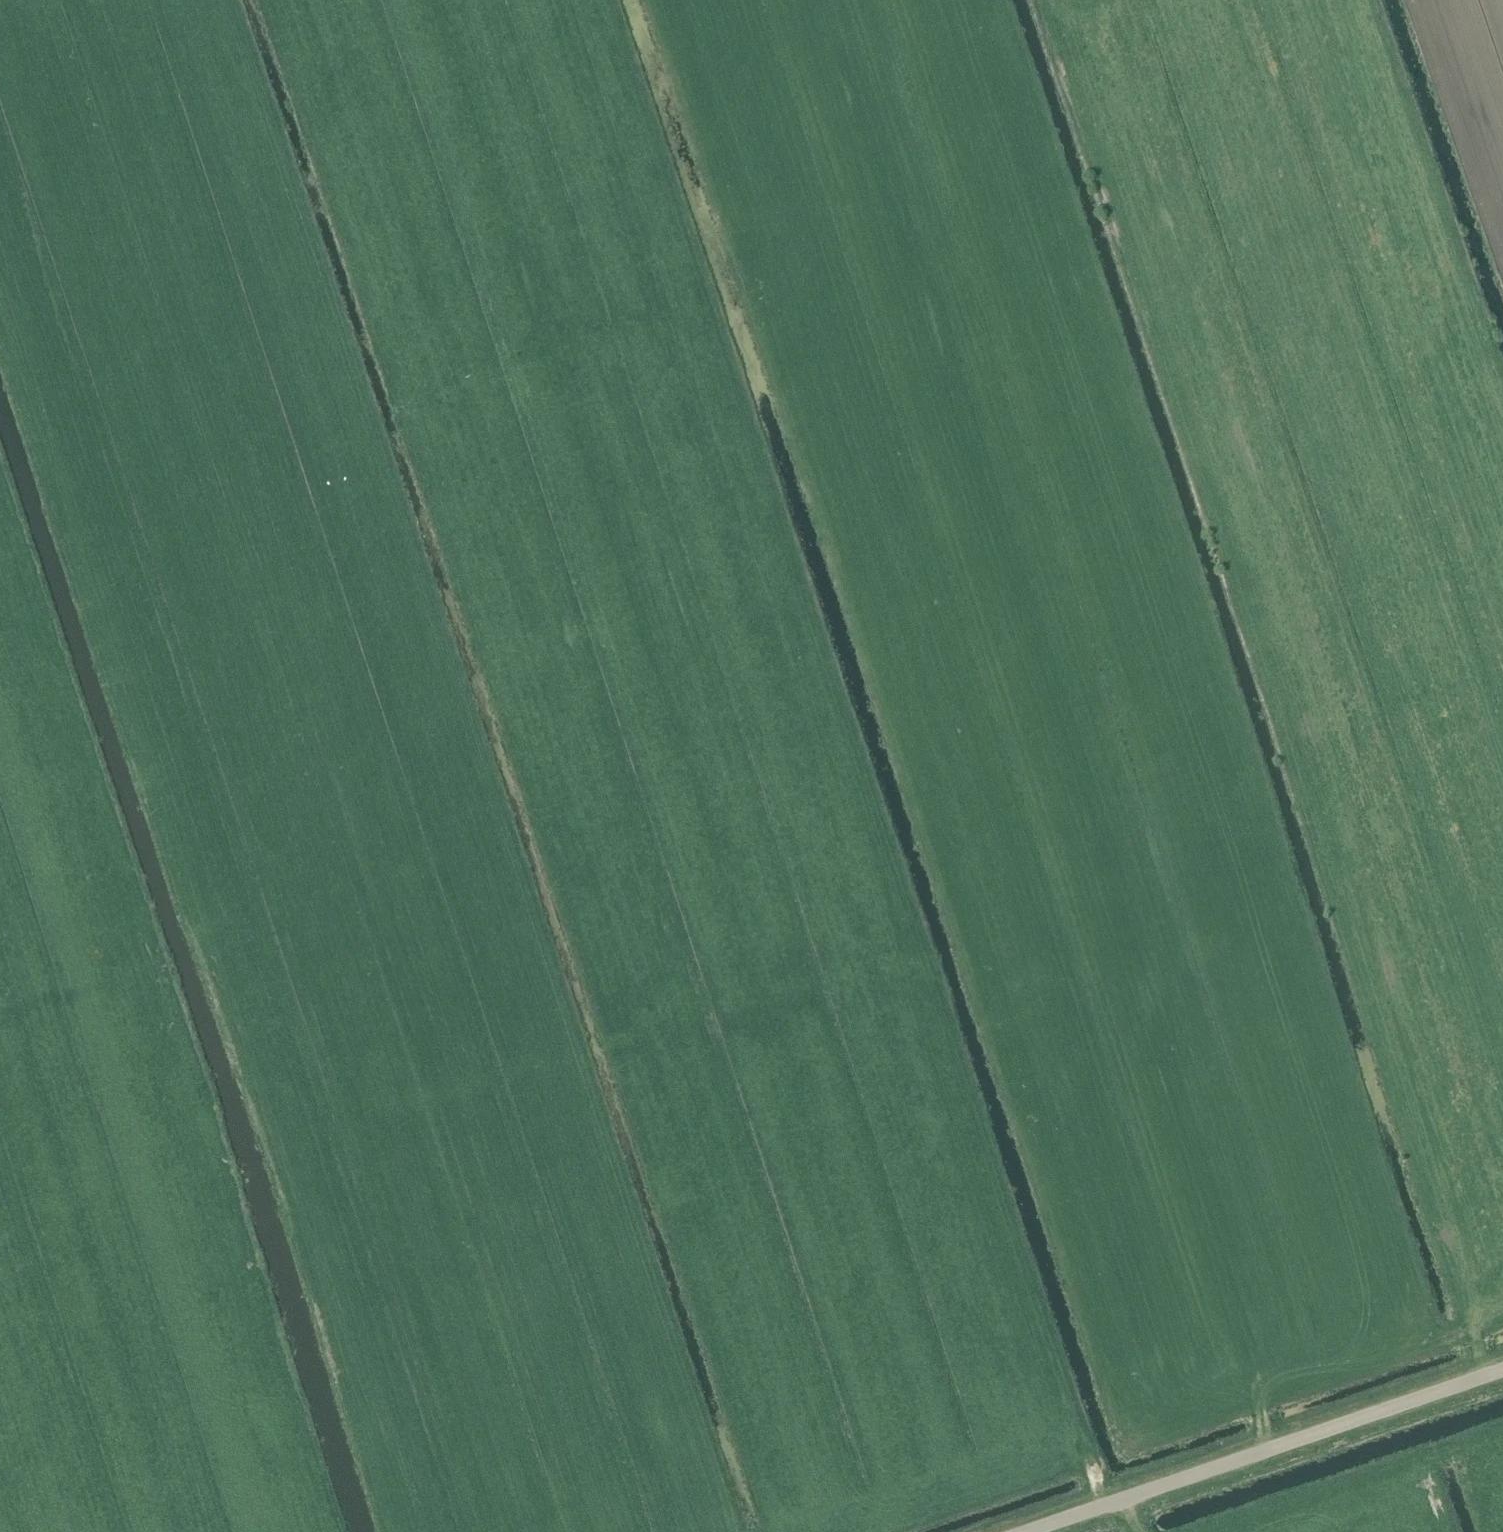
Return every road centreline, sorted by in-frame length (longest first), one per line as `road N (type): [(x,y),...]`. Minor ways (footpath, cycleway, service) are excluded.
road 1 (unclassified): [(1502,1370),(1026,1531)]

